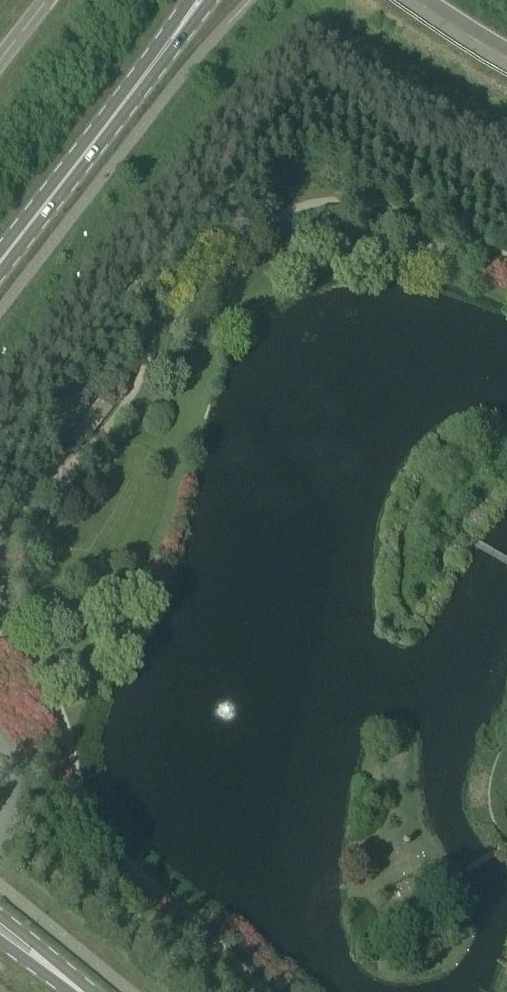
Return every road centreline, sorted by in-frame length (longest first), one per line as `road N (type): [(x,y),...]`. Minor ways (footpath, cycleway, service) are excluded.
road 1 (secondary): [(0,260),(204,0)]

